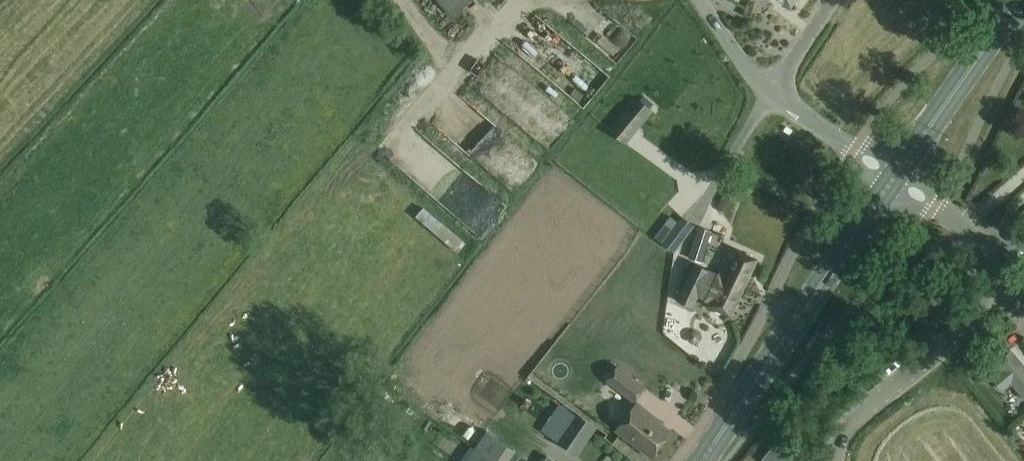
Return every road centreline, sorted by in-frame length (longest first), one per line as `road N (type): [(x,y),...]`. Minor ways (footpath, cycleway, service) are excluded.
road 1 (unclassified): [(834,460),(848,426),(968,323),(982,298),(982,257),(972,237),(896,178)]
road 2 (primary): [(702,460),(896,178)]
road 3 (primary): [(896,178),(1019,0)]
road 4 (unclassified): [(896,178),(769,91)]

